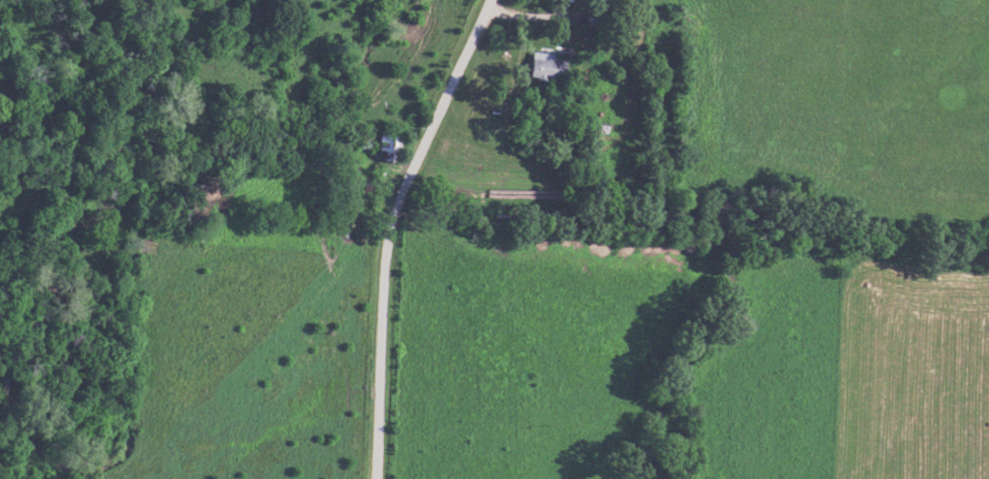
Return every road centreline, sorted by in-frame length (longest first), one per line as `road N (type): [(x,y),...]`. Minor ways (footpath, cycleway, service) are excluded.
road 1 (residential): [(375,478),(392,233),(491,0)]

